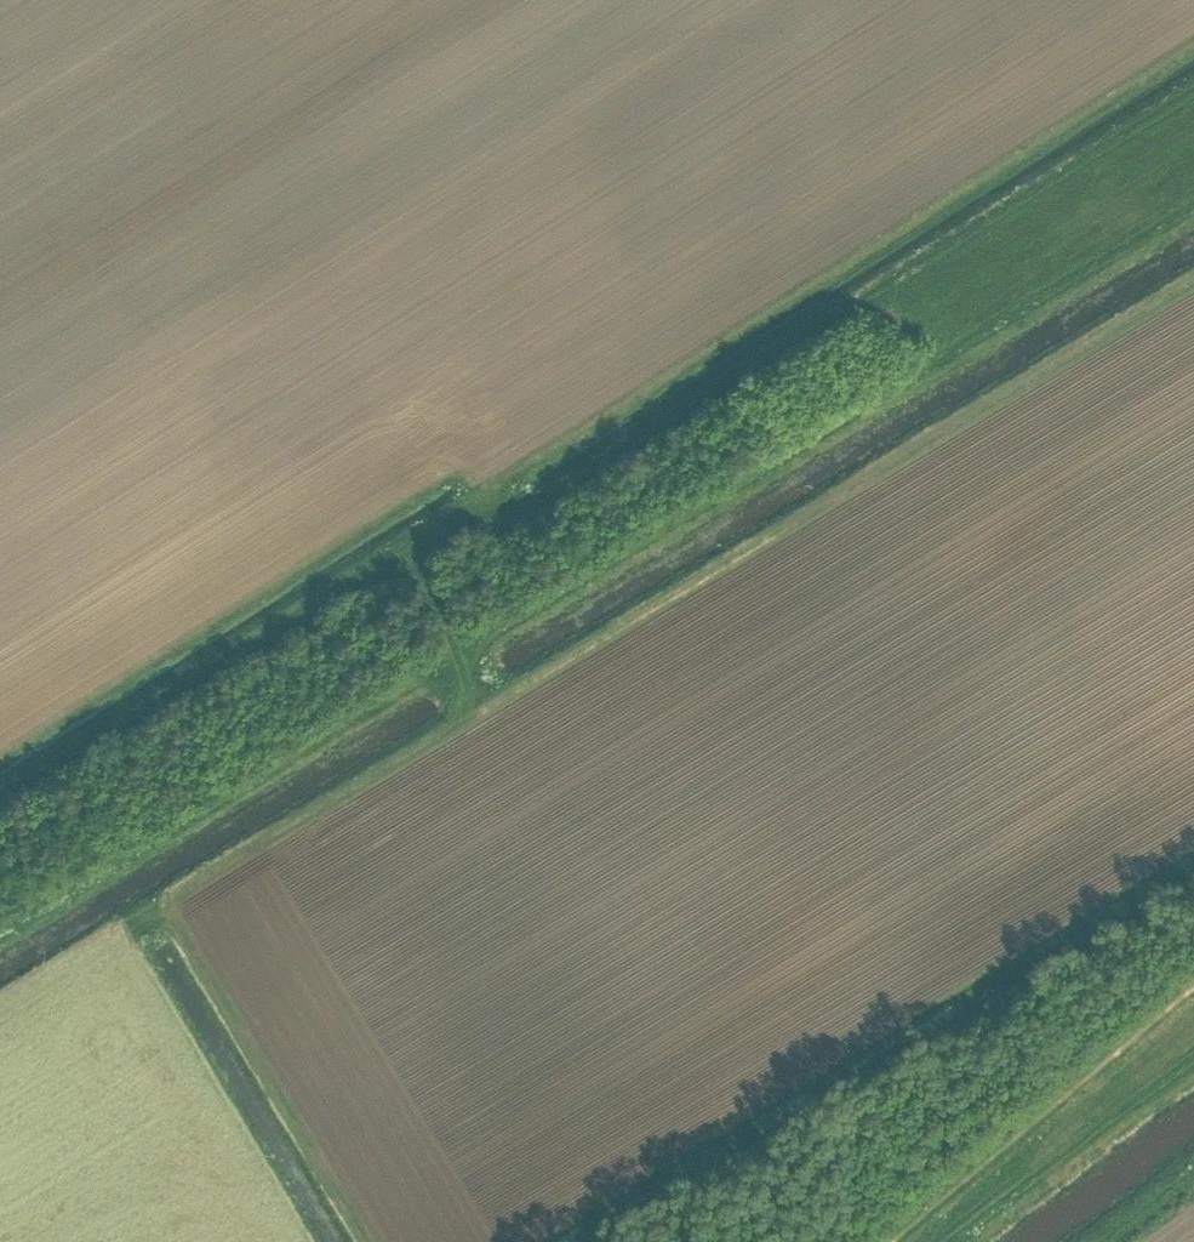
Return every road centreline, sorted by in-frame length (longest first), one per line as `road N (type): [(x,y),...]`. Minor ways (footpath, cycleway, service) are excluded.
road 1 (track): [(1193,205),(462,652),(492,701),(164,900)]
road 2 (track): [(365,1241),(164,900)]
road 3 (track): [(164,900),(0,1001)]

